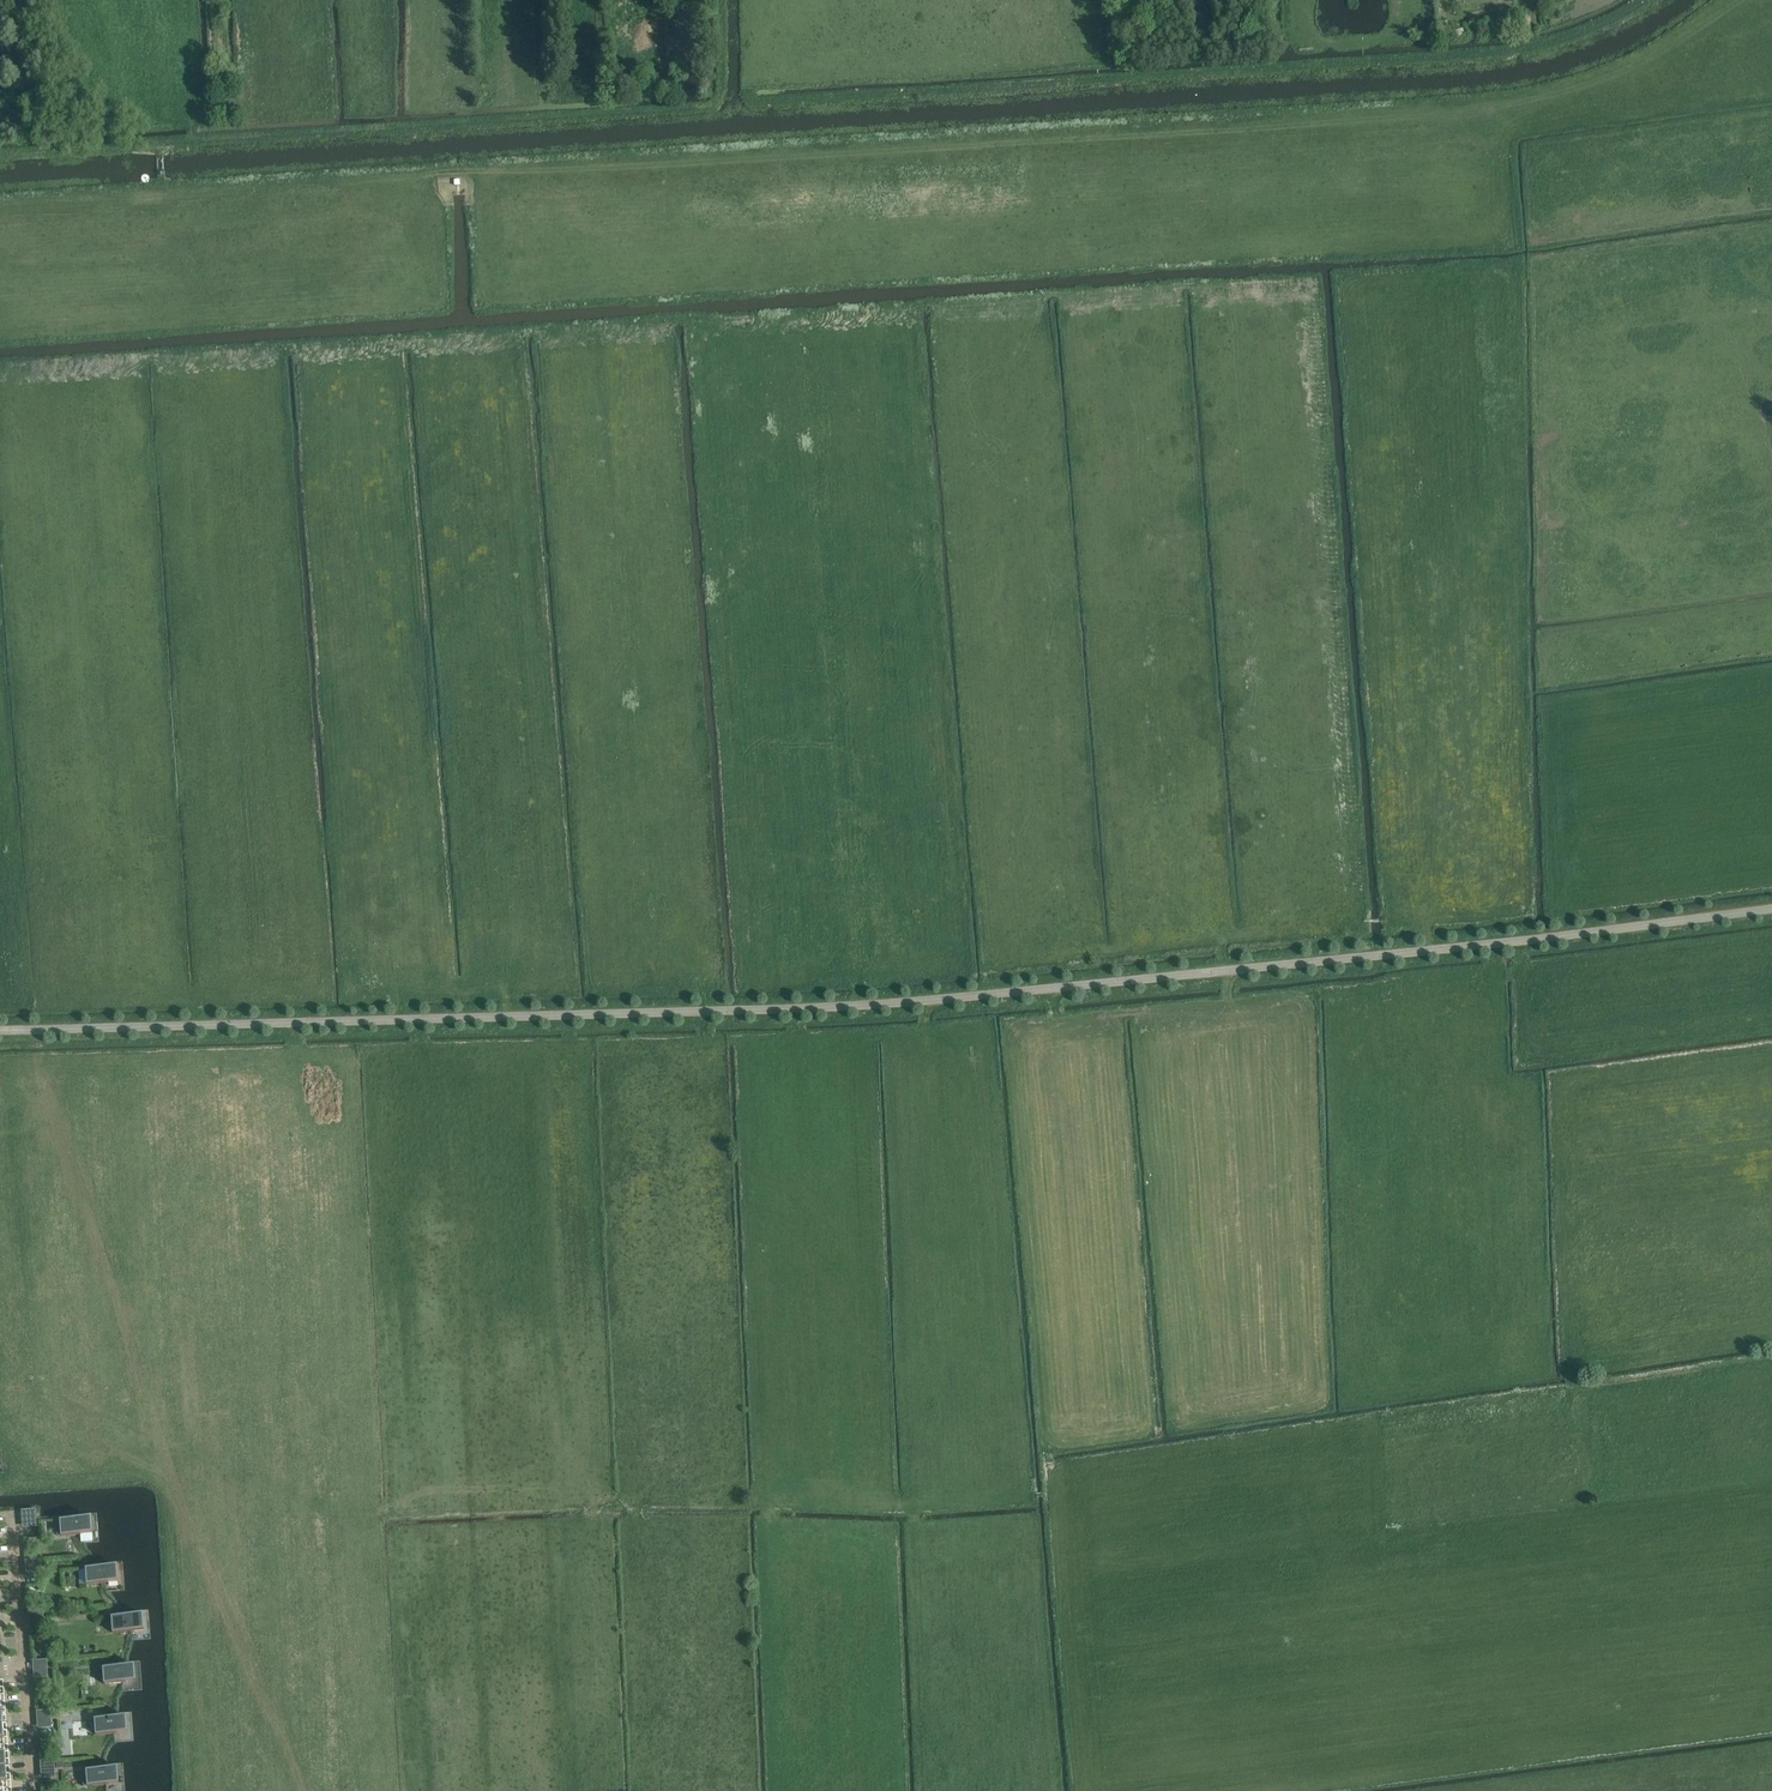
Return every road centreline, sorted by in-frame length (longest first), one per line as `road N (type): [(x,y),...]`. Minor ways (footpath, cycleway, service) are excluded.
road 1 (unclassified): [(0,1030),(886,1004),(1771,908)]
road 2 (residential): [(25,1668),(13,1514)]
road 3 (residential): [(34,1790),(25,1668)]

